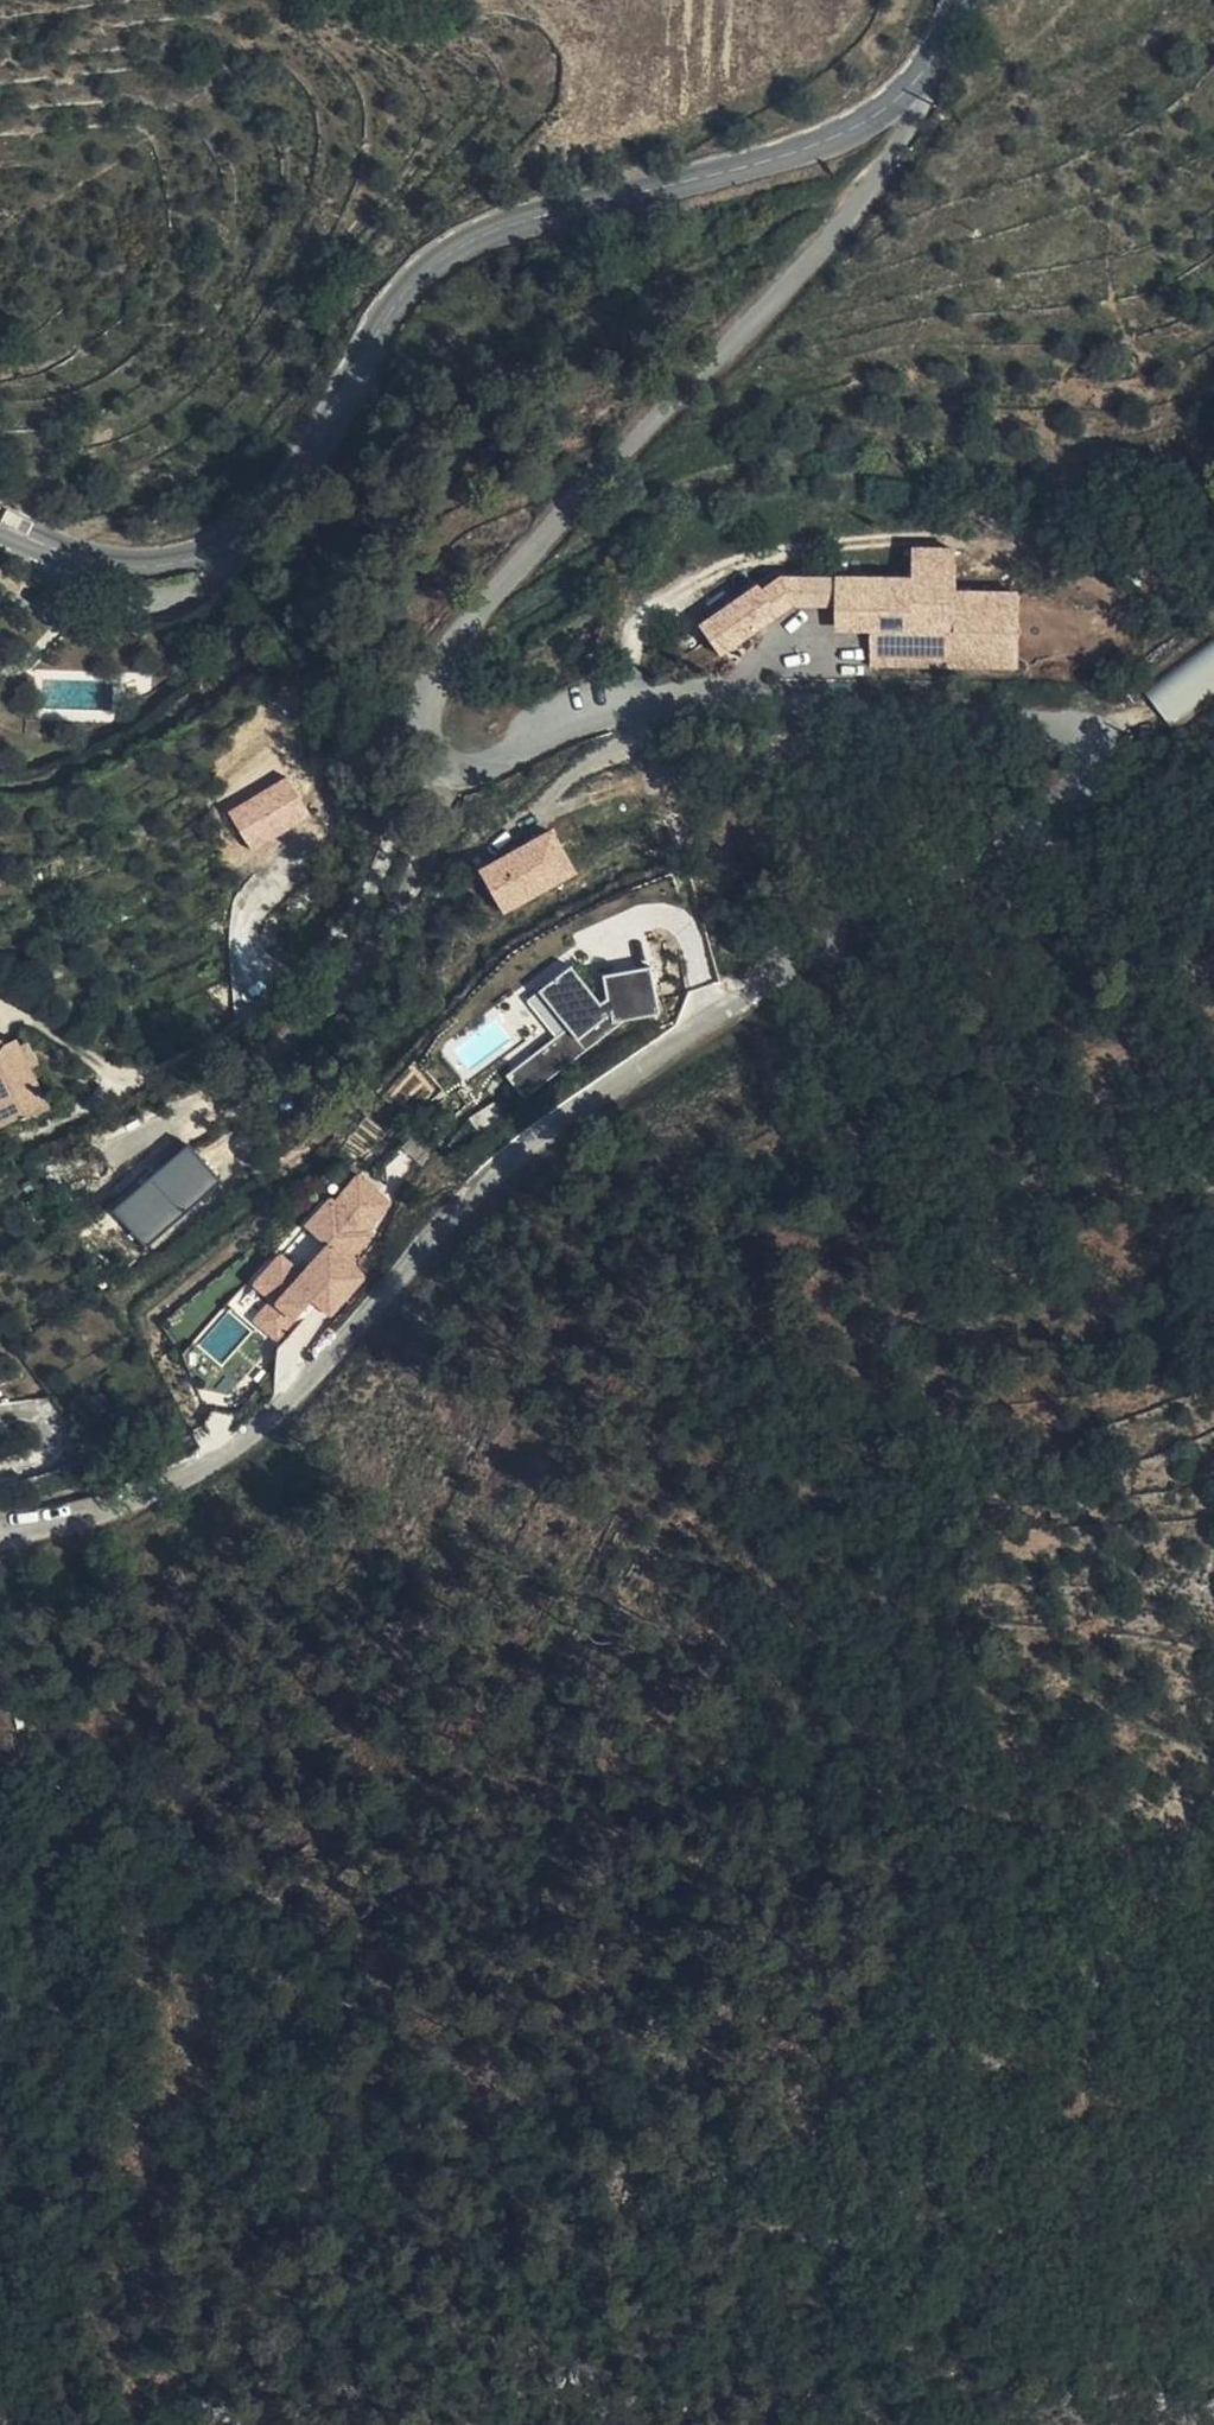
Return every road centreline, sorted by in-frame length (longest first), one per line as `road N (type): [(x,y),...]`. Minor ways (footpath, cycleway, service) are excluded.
road 1 (tertiary): [(0,528),(115,564),(182,559),(234,538),(297,472),(407,284),(462,244),(536,219),(847,136),(930,65),(958,0)]

